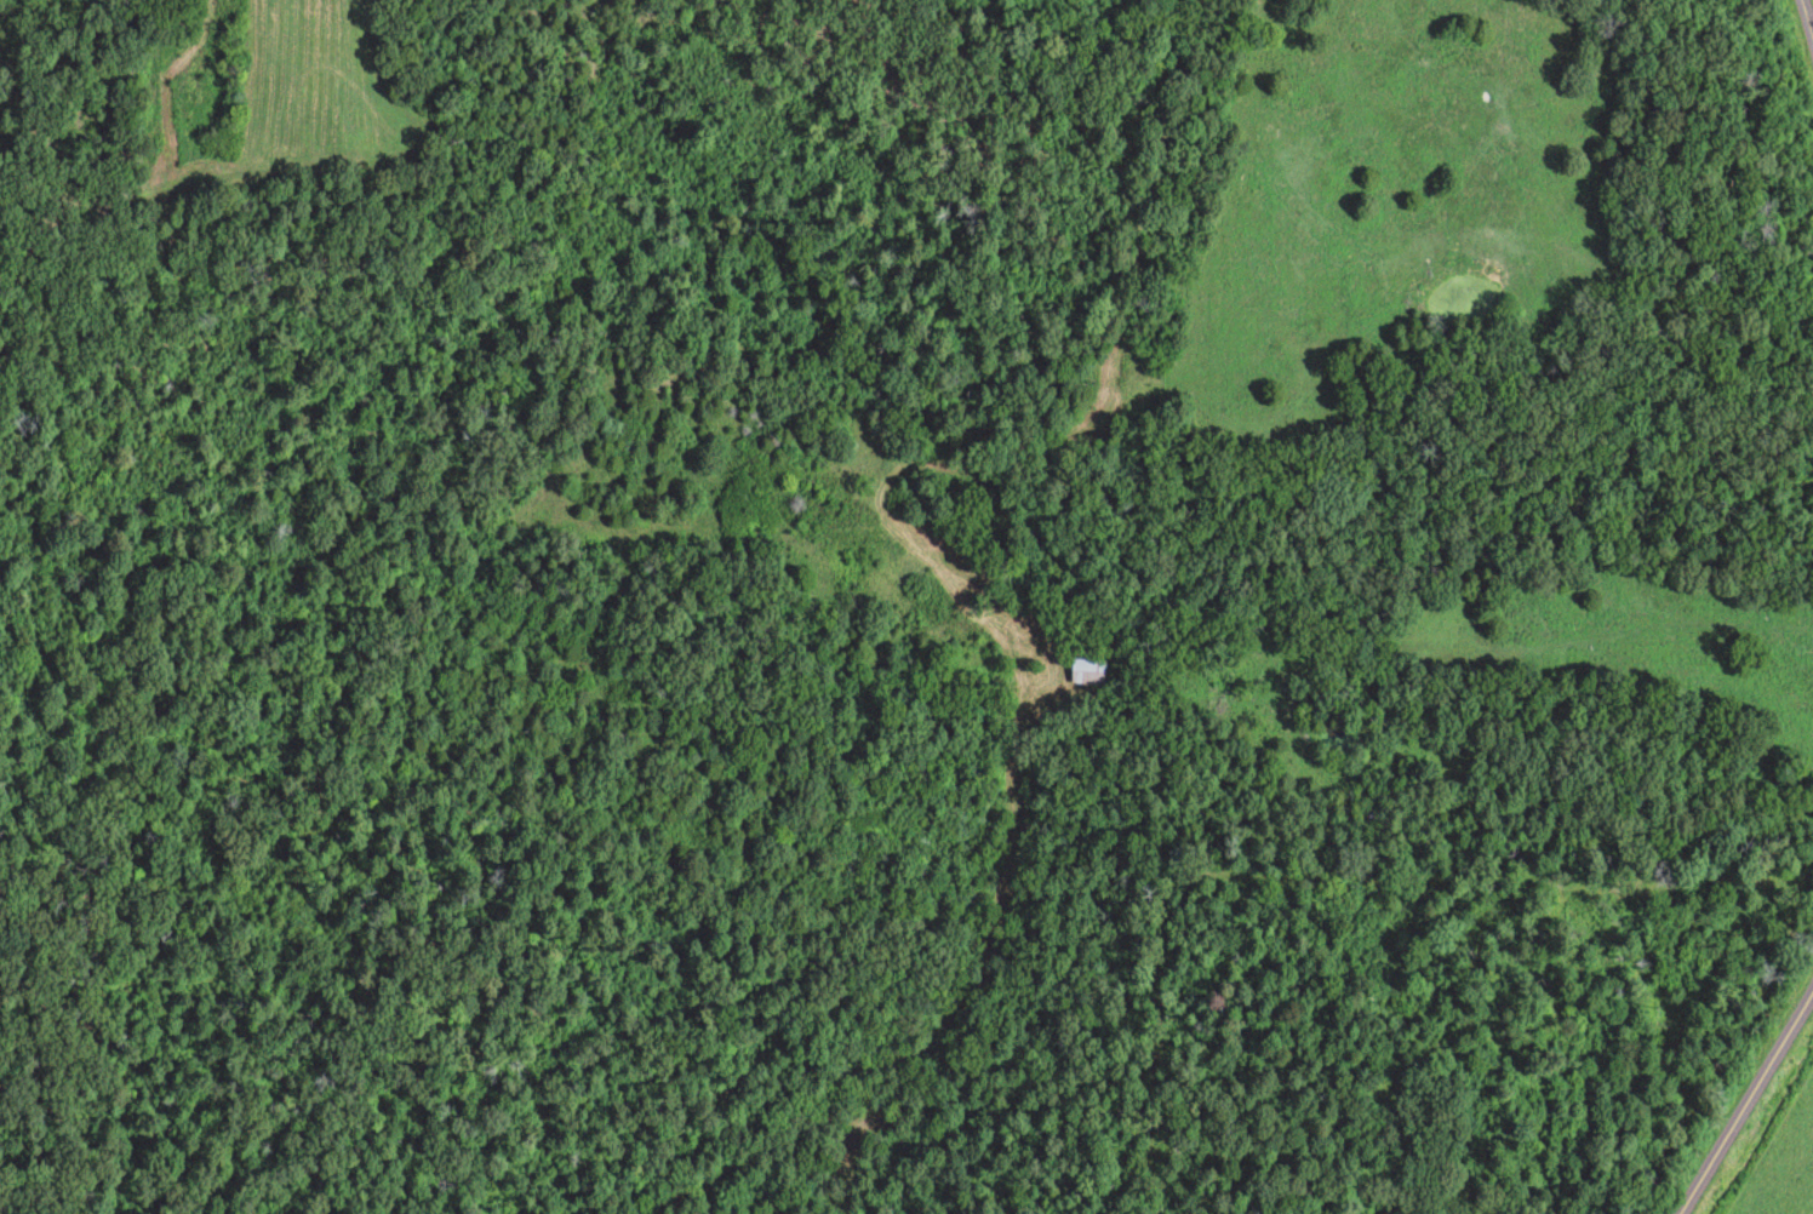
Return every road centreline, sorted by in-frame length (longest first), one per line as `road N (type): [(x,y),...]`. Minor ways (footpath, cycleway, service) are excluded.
road 1 (tertiary): [(1679,1213),(1812,986)]

